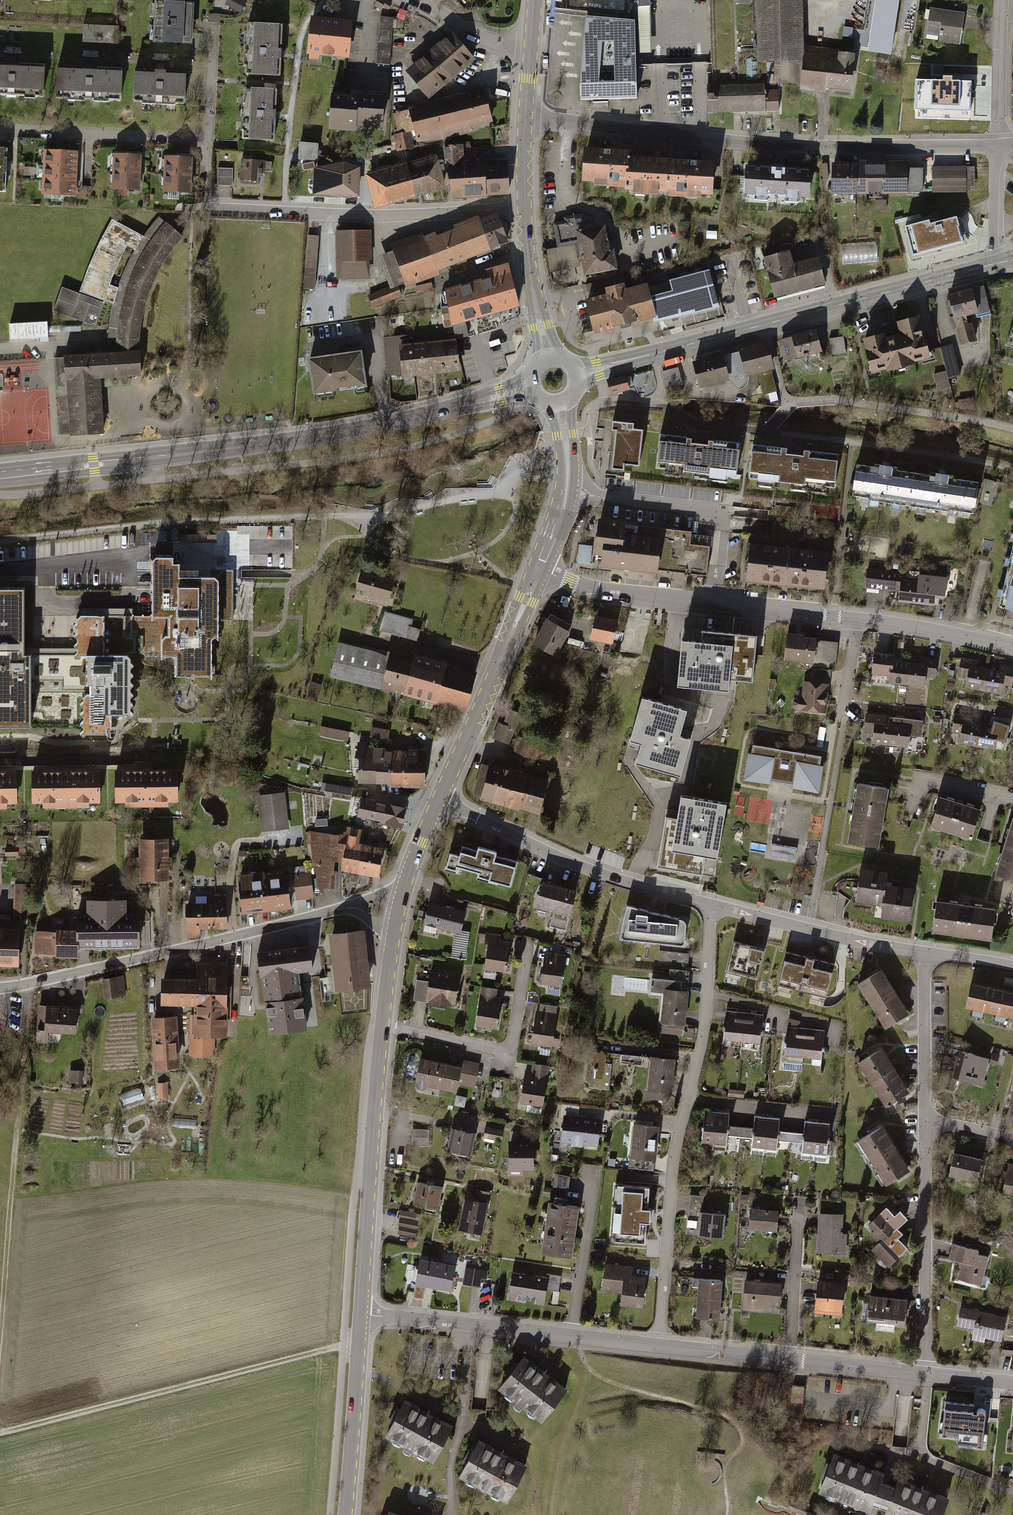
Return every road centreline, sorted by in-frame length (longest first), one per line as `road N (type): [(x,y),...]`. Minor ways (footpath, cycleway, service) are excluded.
road 1 (secondary): [(0,475),(322,436),(533,387)]
road 2 (residential): [(526,119),(802,148),(998,146)]
road 3 (residential): [(712,906),(706,1022),(674,1168),(659,1346)]
road 4 (secondary): [(576,373),(1002,262)]
road 5 (secondary): [(360,1315),(394,928)]
road 6 (track): [(0,1432),(331,1348),(358,1348)]
road 7 (residential): [(348,906),(0,988)]
road 8 (residential): [(215,21),(208,140),(0,131)]
road 9 (residential): [(540,569),(612,593),(855,618)]
road 10 (residential): [(207,209),(384,215),(525,209)]
road 11 (residential): [(360,1315),(659,1346)]
road 12 (residential): [(439,799),(588,868),(712,906)]
road 13 (residential): [(925,1374),(927,1119)]
road 14 (secondary): [(439,799),(540,569)]
road 15 (track): [(1012,469),(764,431)]
road 16 (track): [(0,1336),(21,1100)]
road 17 (residential): [(712,906),(926,955)]
road 18 (secondary): [(344,1514),(360,1315)]
road 19 (secondary): [(540,569),(572,495),(569,397)]
road 20 (secondary): [(545,401),(561,467),(540,569)]
road 21 (residential): [(927,1119),(926,955)]
road 22 (residential): [(855,618),(1012,646)]
road 23 (secondary): [(525,209),(548,359)]
road 24 (residential): [(998,146),(1001,0)]
road 25 (residential): [(791,1360),(800,1221)]
road 26 (residential): [(791,1360),(925,1374)]
road 27 (residential): [(659,1346),(791,1360)]
road 28 (residential): [(422,0),(477,39),(531,47)]

